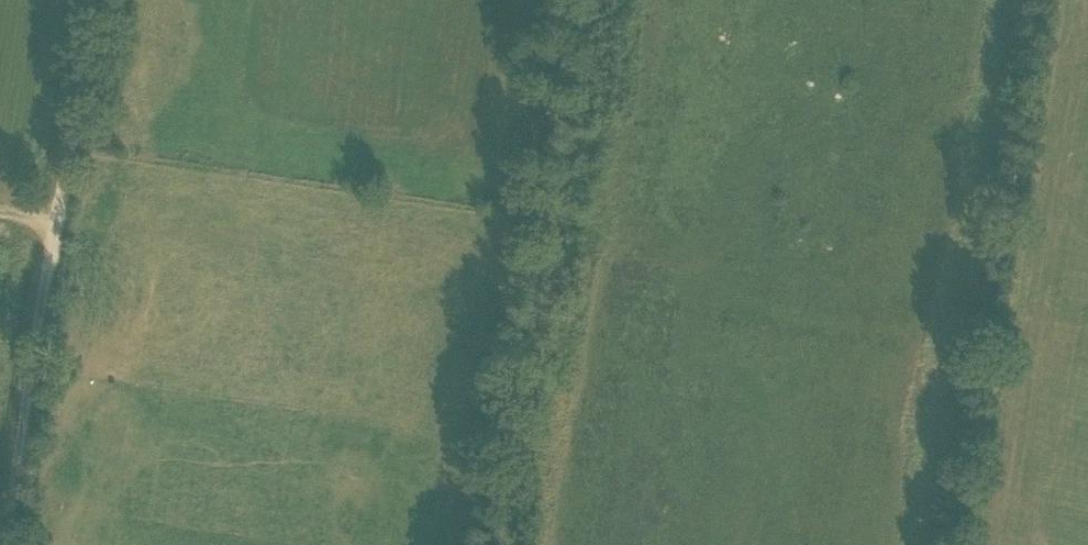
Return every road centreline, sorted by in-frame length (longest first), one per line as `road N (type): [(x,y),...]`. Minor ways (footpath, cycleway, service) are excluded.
road 1 (track): [(503,544),(596,0)]
road 2 (track): [(5,544),(92,0)]

